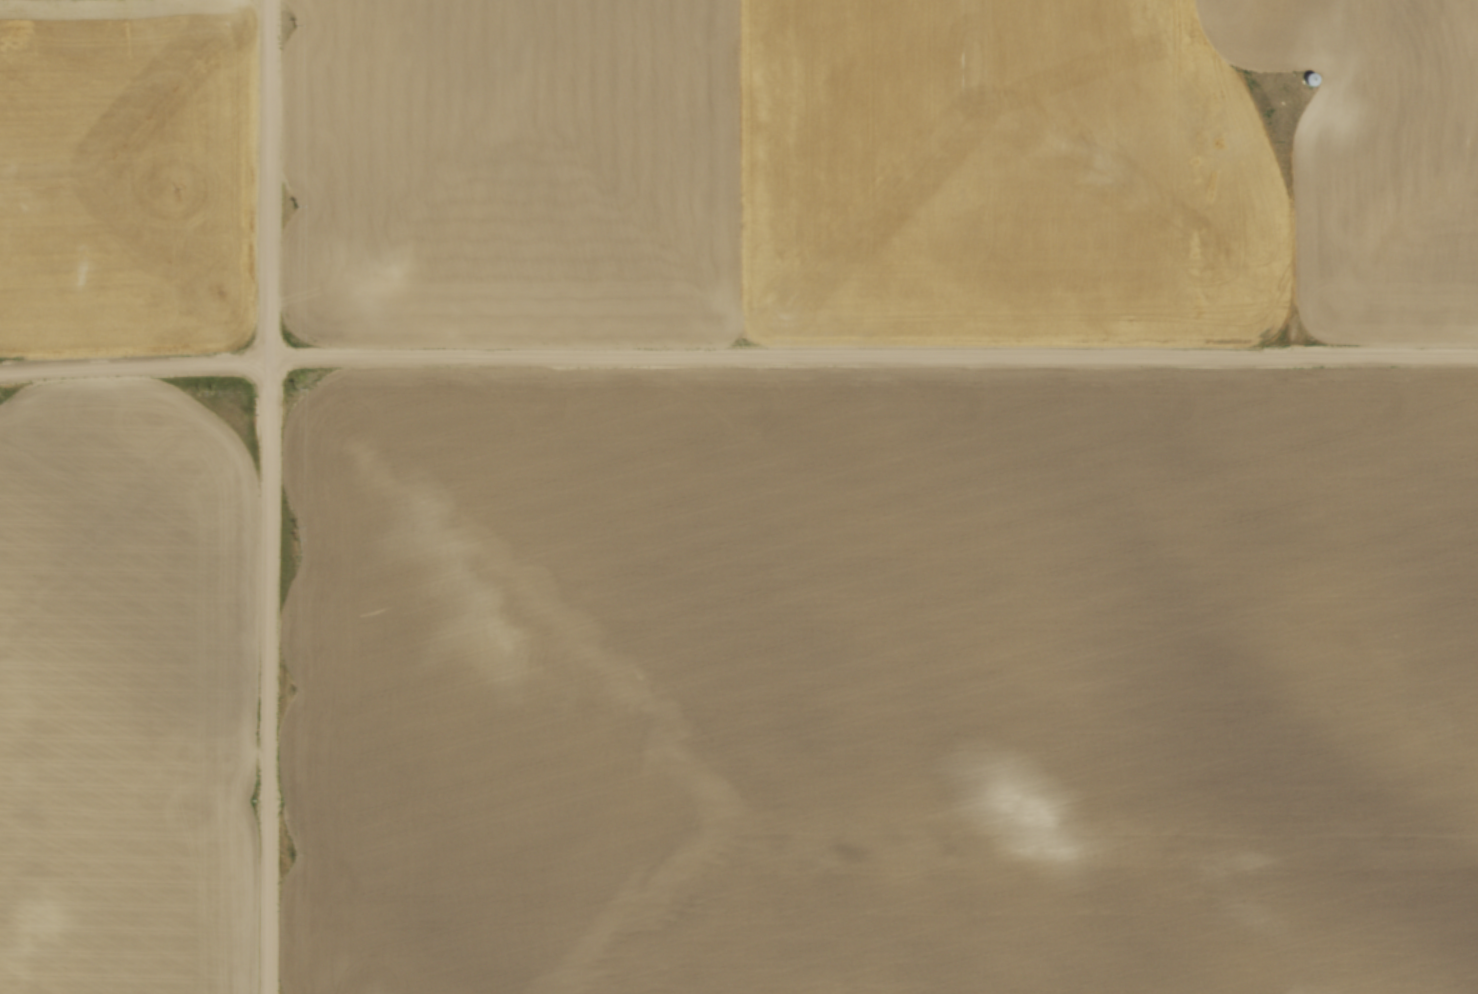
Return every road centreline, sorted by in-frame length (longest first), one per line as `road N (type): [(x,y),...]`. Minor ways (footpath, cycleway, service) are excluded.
road 1 (residential): [(0,373),(269,360),(1477,357)]
road 2 (tertiary): [(269,993),(267,0)]

